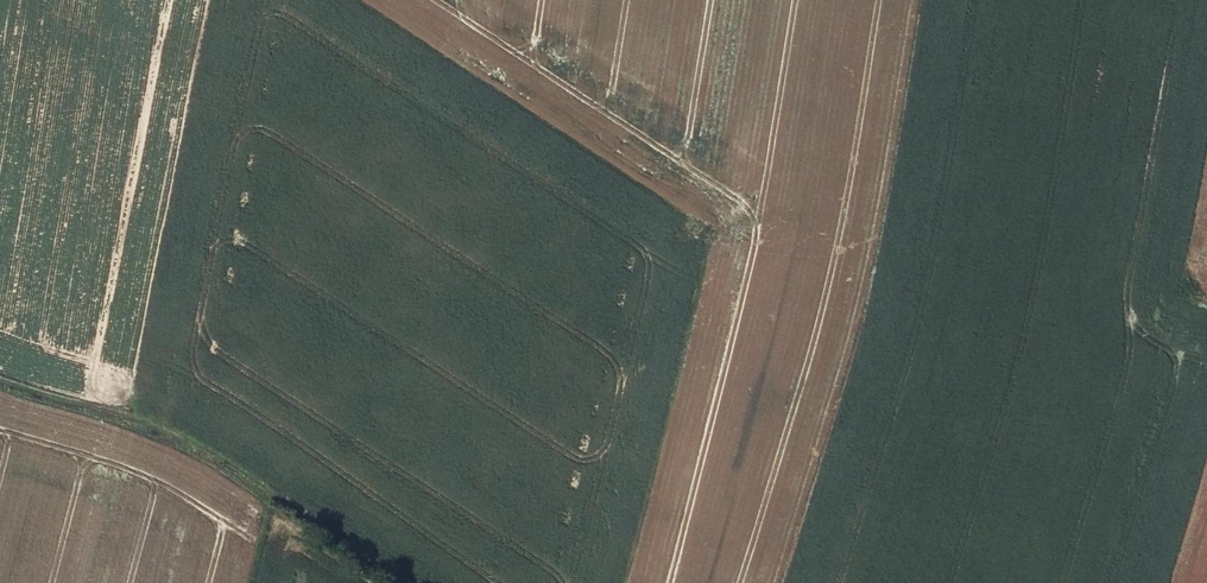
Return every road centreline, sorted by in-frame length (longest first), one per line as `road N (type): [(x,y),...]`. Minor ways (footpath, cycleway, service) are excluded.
road 1 (track): [(396,582),(205,447),(0,378)]

